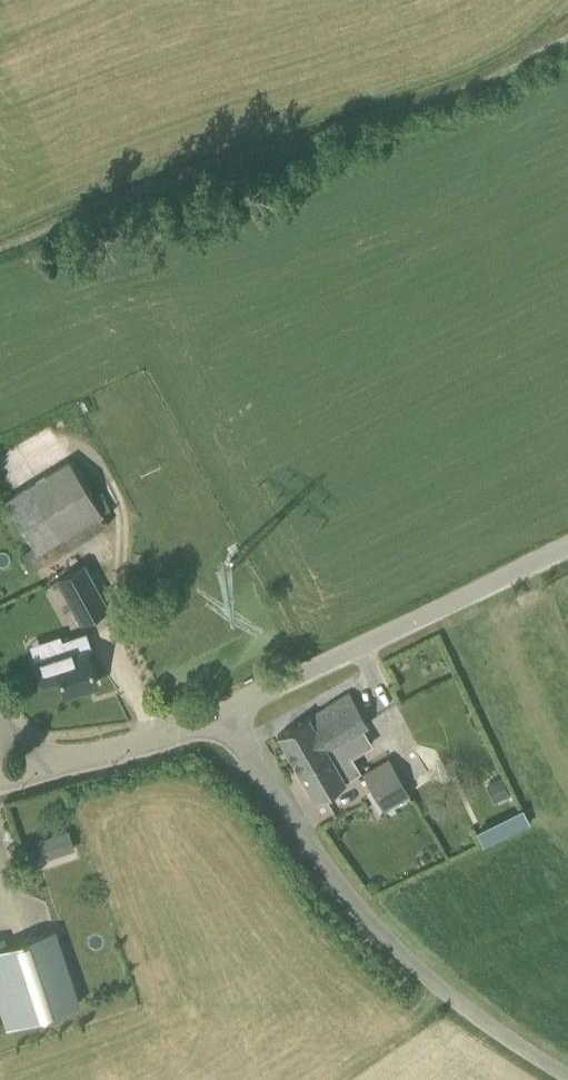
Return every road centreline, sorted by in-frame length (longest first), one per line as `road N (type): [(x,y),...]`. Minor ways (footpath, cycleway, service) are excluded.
road 1 (residential): [(227,710),(249,755),(366,922),(438,991),(567,1079)]
road 2 (unclassified): [(227,710),(567,549)]
road 3 (unclassified): [(51,767),(227,710)]

